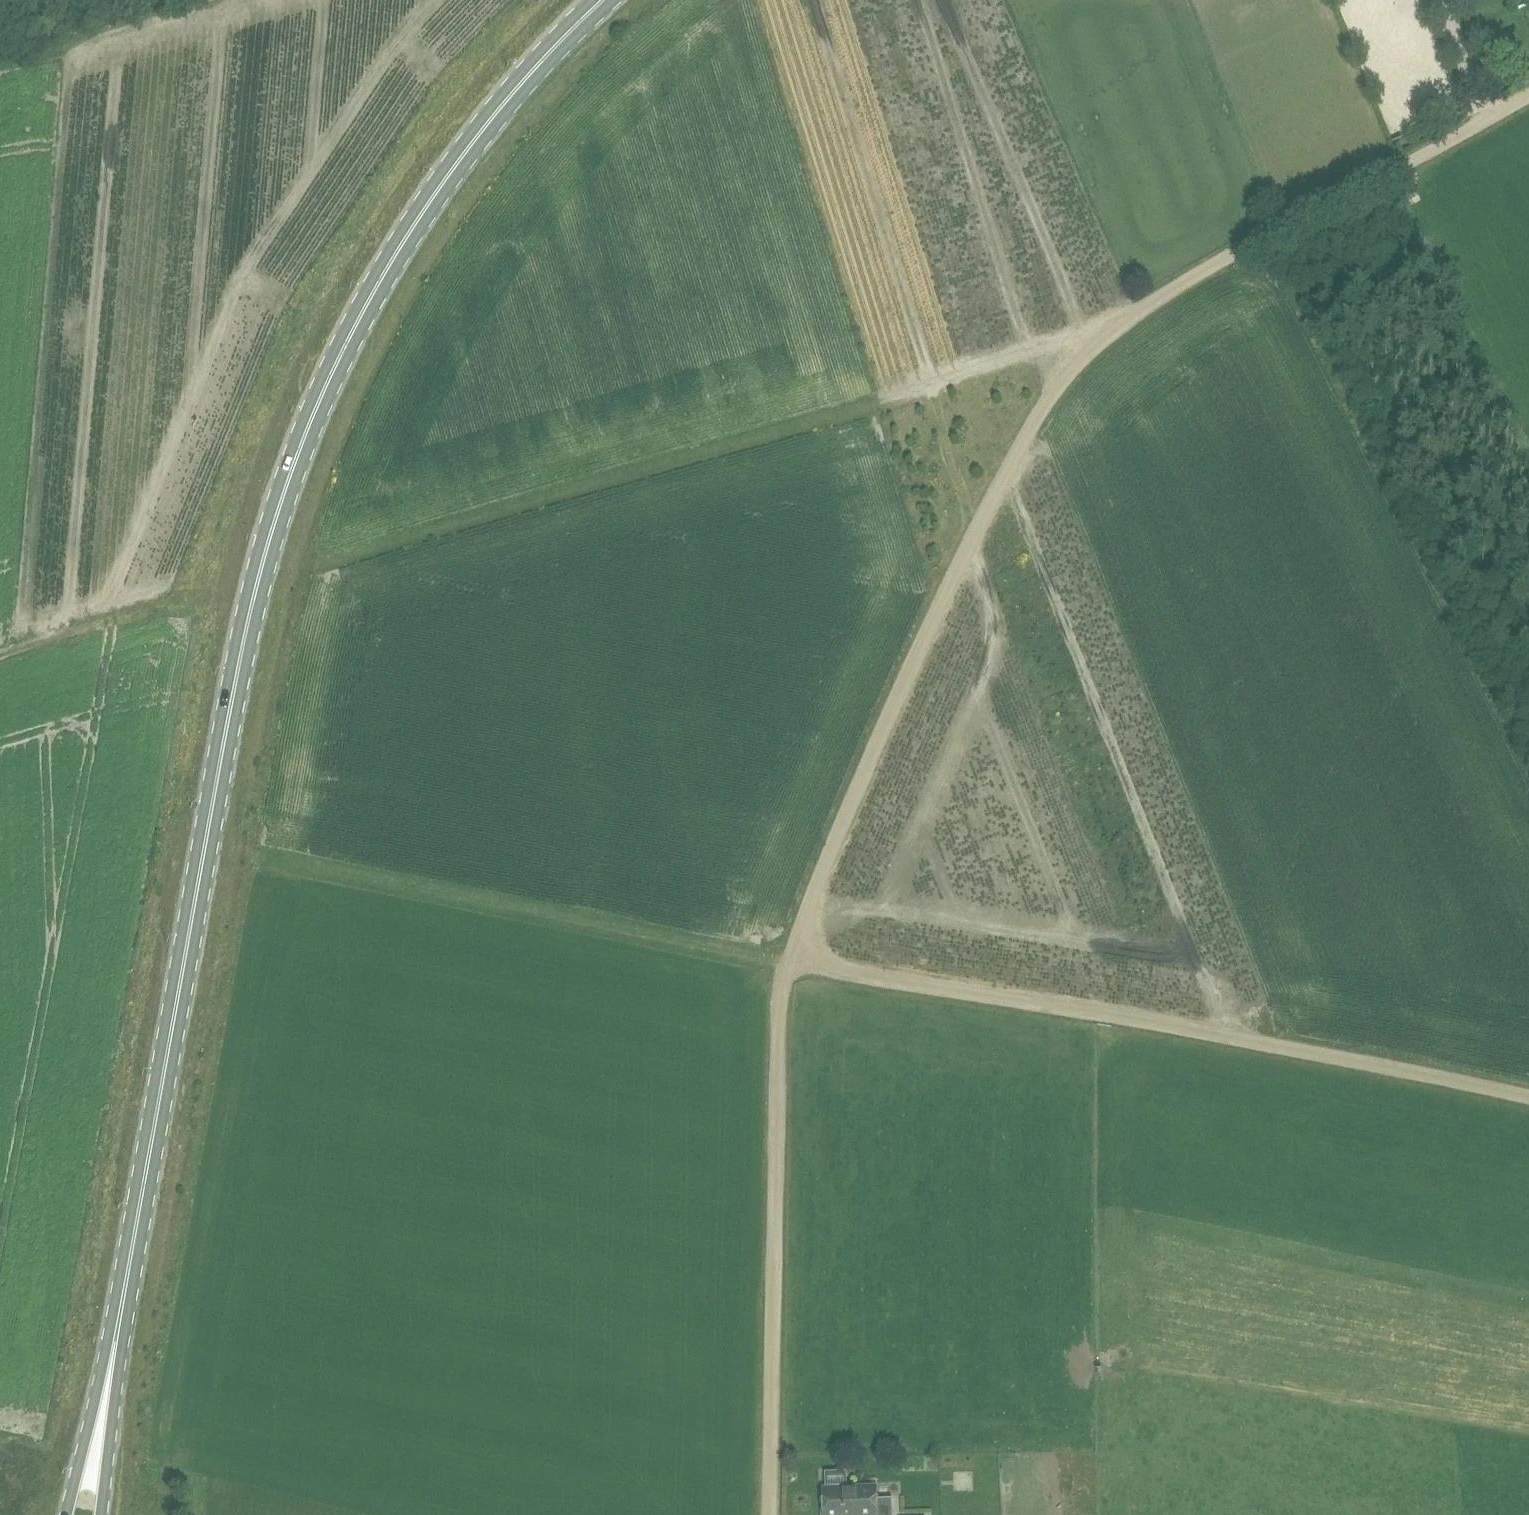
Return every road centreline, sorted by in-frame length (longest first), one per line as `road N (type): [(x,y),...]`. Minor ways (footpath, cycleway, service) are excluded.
road 1 (unclassified): [(769,1514),(781,990),(863,769),(942,589),(1037,413),(1084,350),(1125,313),(1528,87)]
road 2 (tertiary): [(109,1368),(217,753),(270,522),(322,381),(394,253),(508,91),(600,0)]
road 3 (track): [(1528,1097),(268,857)]
road 4 (track): [(1125,313),(962,370),(323,557)]
road 5 (track): [(186,599),(0,653)]
road 6 (tertiary): [(109,1368),(67,1514)]
road 7 (tertiary): [(100,1514),(109,1368)]

